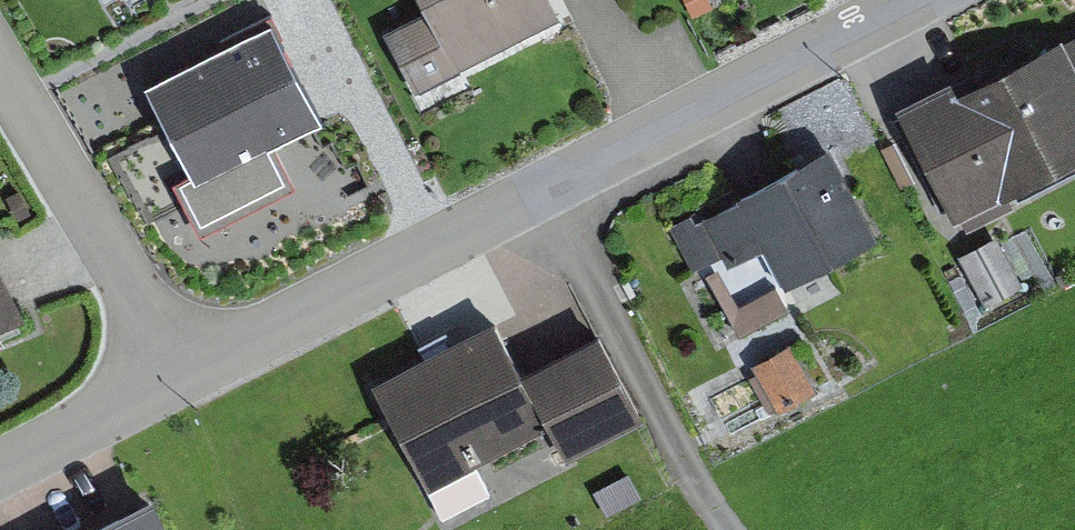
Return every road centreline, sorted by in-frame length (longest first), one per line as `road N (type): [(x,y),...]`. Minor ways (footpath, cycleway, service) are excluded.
road 1 (residential): [(185,370),(919,0)]
road 2 (track): [(545,192),(674,439),(732,529)]
road 3 (residential): [(0,59),(185,370)]
road 4 (residential): [(0,465),(185,370)]

